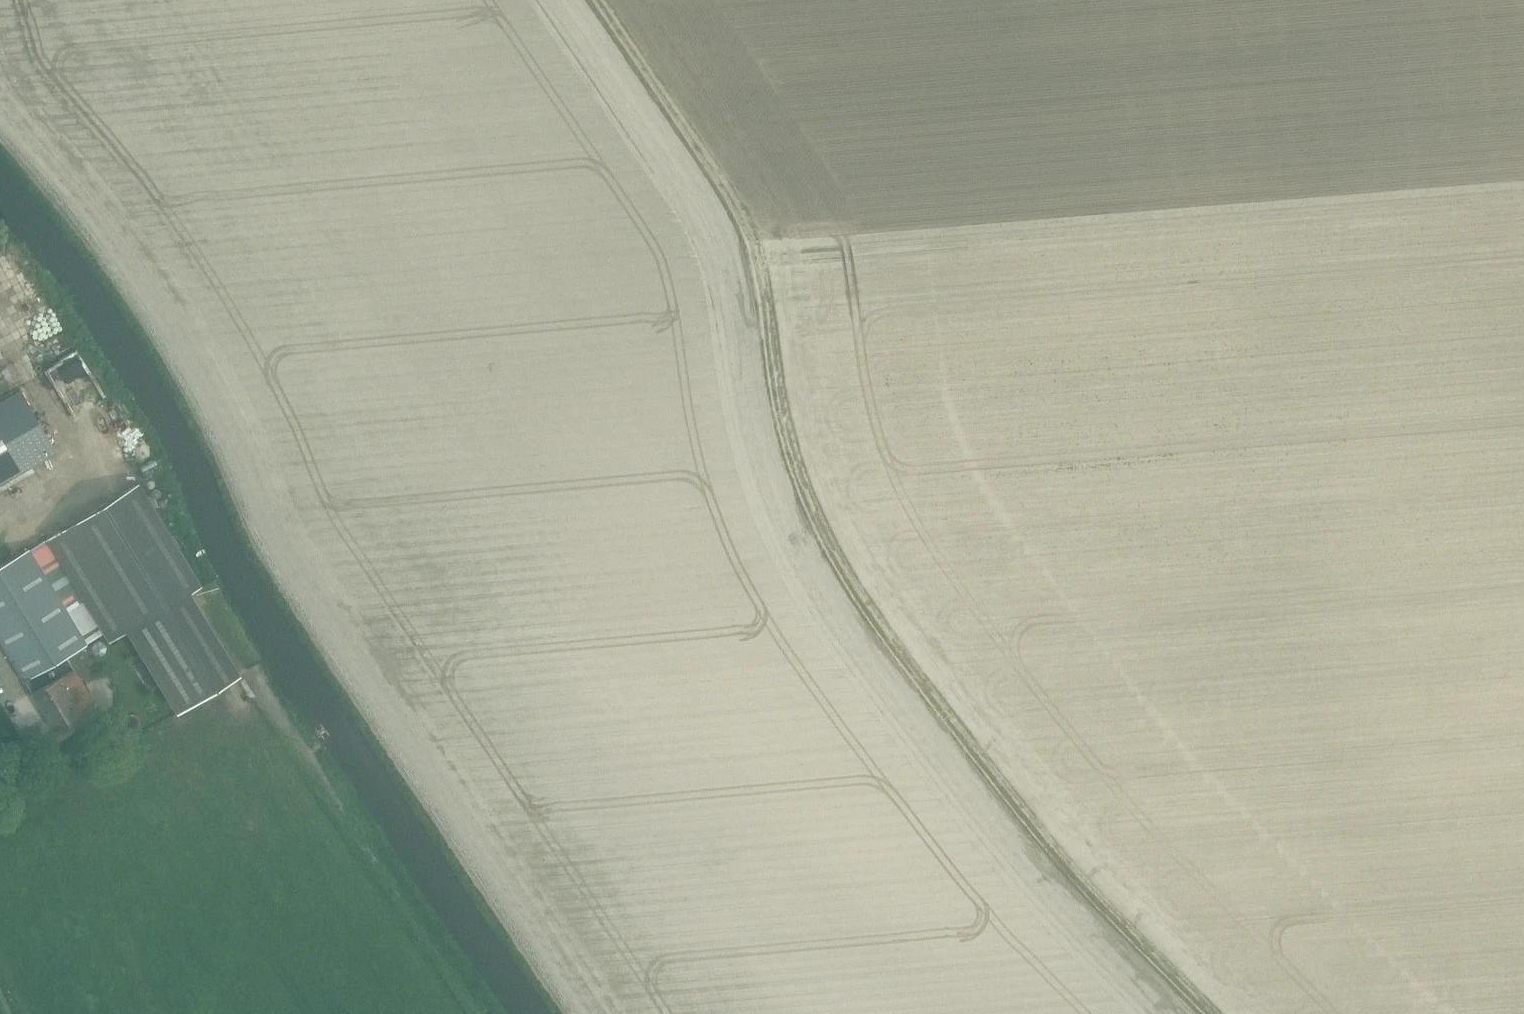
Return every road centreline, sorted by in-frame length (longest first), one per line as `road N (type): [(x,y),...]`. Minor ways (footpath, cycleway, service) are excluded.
road 1 (track): [(1209,1013),(1057,858),(850,585),(817,528),(782,427),(745,227),(599,0)]

